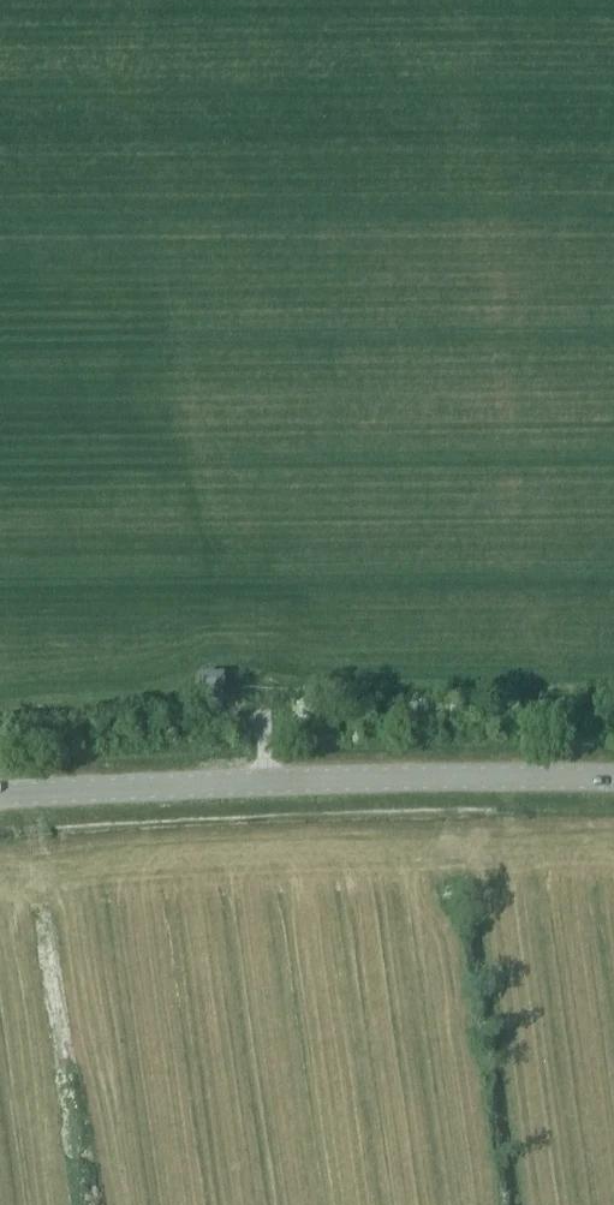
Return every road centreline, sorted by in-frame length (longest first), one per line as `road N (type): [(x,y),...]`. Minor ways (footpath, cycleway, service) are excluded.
road 1 (tertiary): [(0,794),(613,776)]

